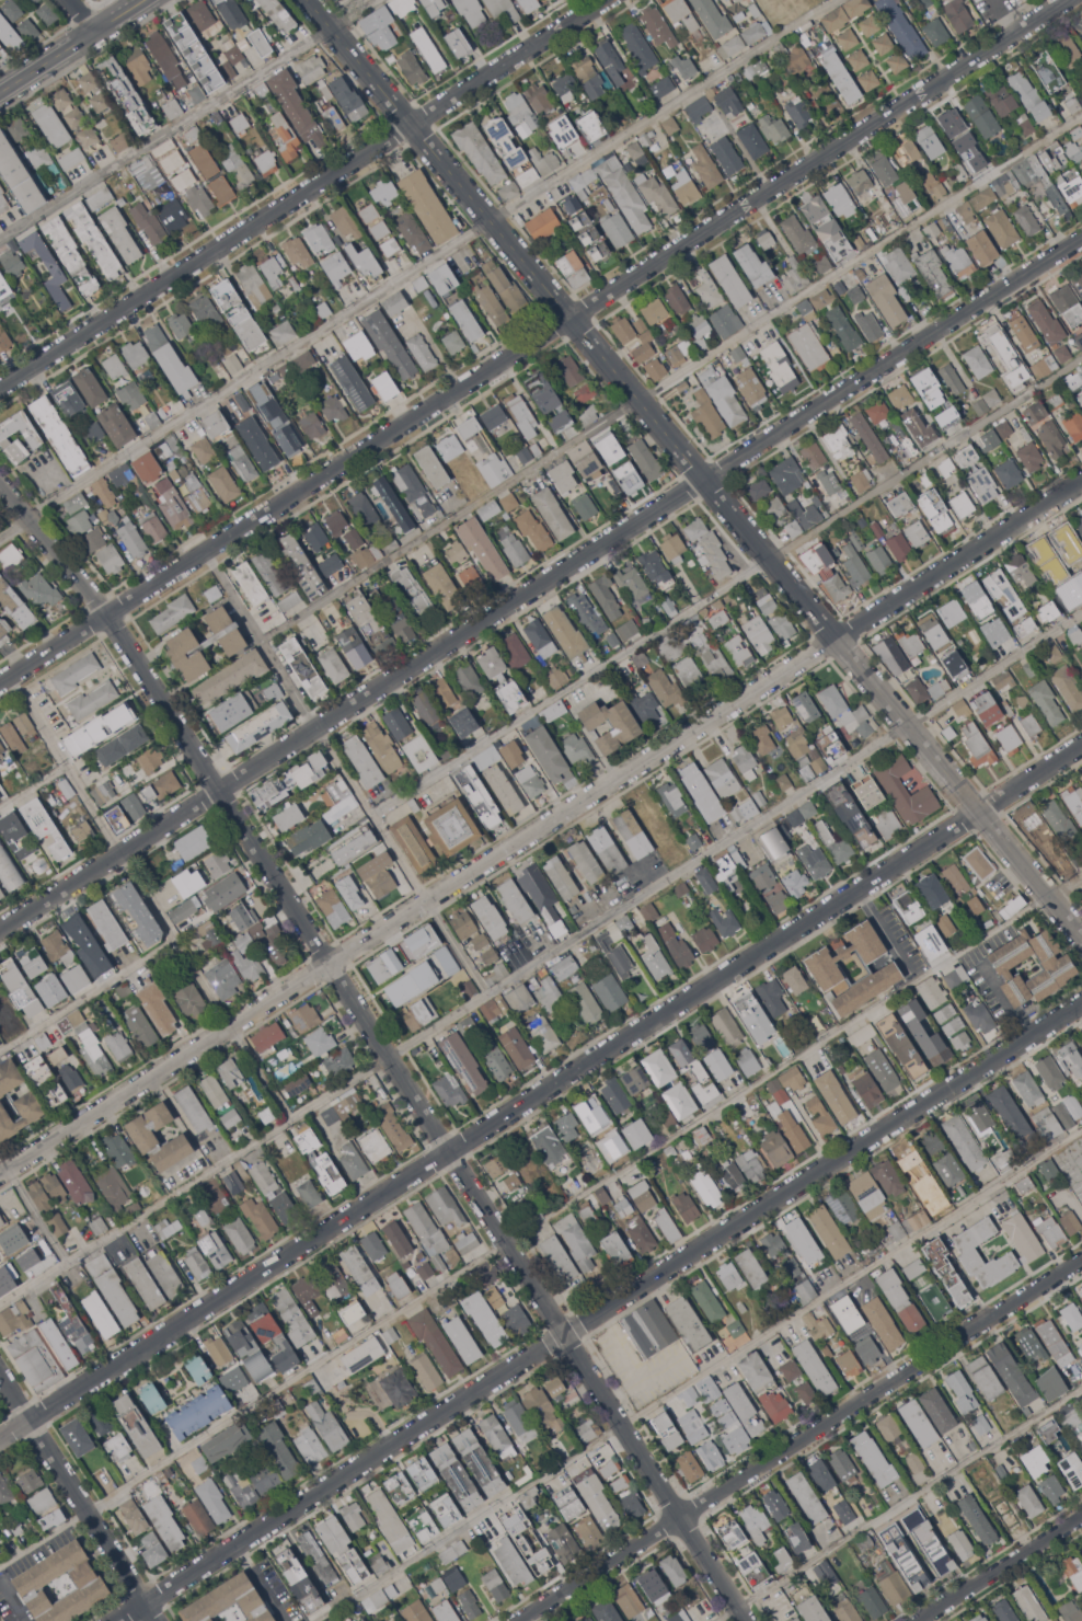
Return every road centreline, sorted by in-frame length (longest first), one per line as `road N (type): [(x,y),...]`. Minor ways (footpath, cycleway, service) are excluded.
road 1 (residential): [(0,483),(105,613),(222,789),(746,1620)]
road 2 (residential): [(0,1174),(1081,482)]
road 3 (residential): [(0,930),(1081,240)]
road 4 (residential): [(0,1436),(1081,746)]
road 5 (residential): [(0,682),(1071,0)]
road 6 (tertiary): [(307,0),(1081,936)]
road 7 (residential): [(111,1620),(1081,1001)]
road 8 (residential): [(0,395),(603,0)]
road 9 (residential): [(1081,1260),(519,1620)]
road 10 (residential): [(0,1372),(141,1601)]
road 11 (residential): [(917,1620),(1081,1516)]
road 12 (tertiary): [(142,0),(0,92)]

